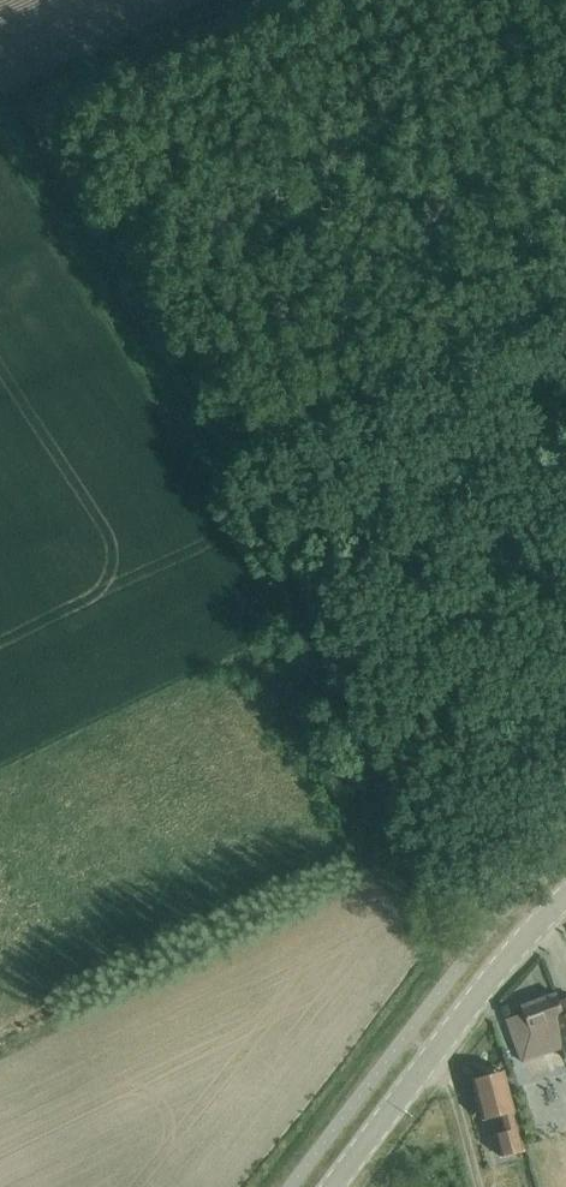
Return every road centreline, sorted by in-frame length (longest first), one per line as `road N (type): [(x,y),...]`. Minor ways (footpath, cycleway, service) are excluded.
road 1 (track): [(468,960),(240,468),(32,113),(278,0)]
road 2 (tertiary): [(333,1186),(466,1010),(565,899)]
road 3 (track): [(240,468),(565,315)]

